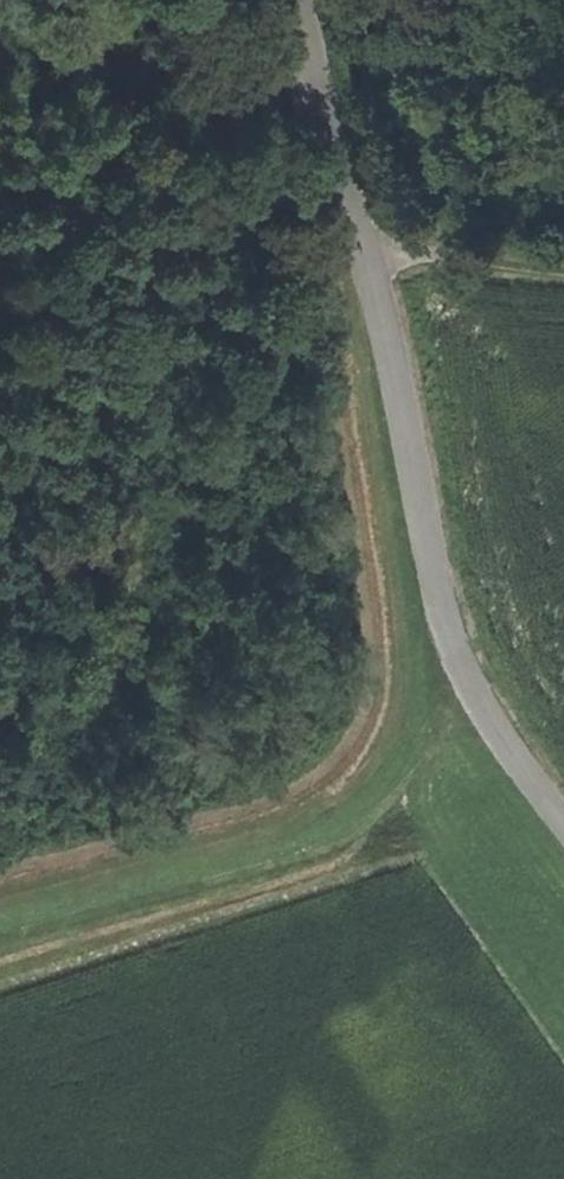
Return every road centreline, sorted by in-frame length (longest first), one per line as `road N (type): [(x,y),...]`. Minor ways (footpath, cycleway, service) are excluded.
road 1 (unclassified): [(314,0),(340,135),(474,668),(563,789)]
road 2 (track): [(563,246),(360,204),(0,326)]
road 3 (track): [(474,668),(391,766),(306,822),(0,906)]

